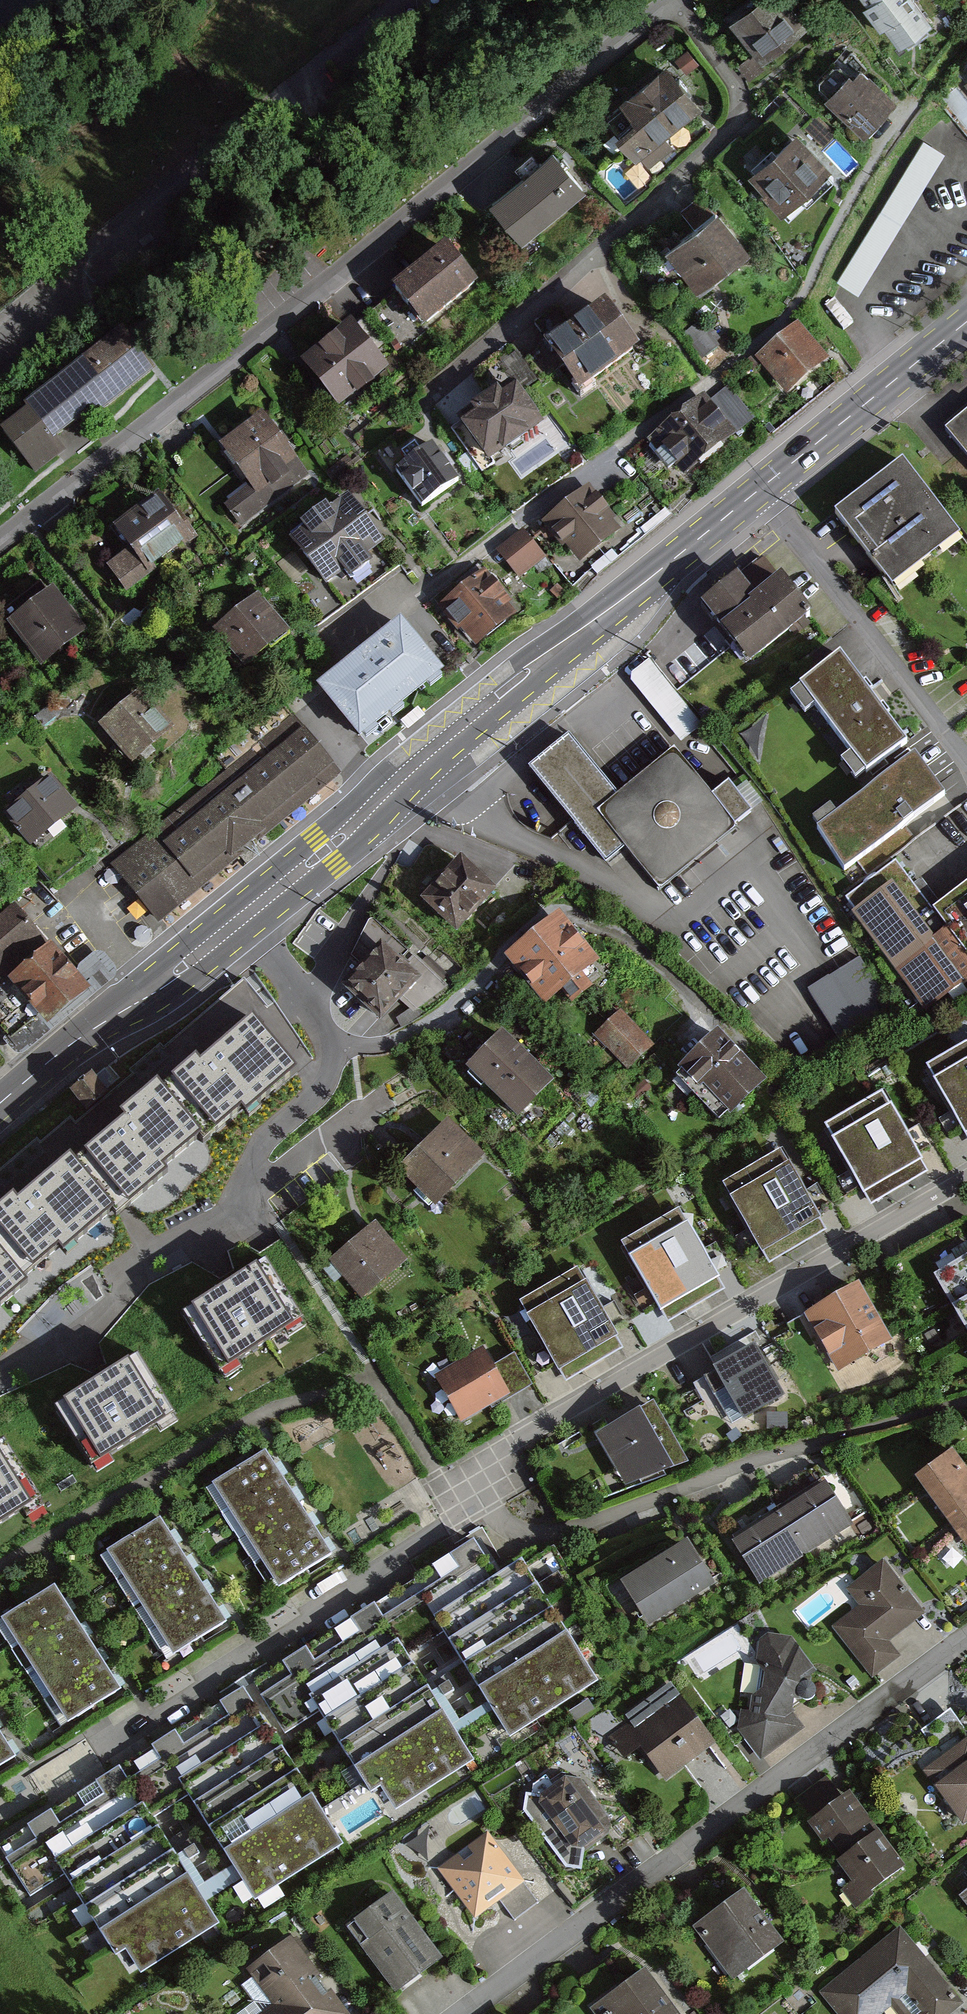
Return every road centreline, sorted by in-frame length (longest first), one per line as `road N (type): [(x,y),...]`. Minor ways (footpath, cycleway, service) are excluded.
road 1 (primary): [(966,322),(401,777),(243,918),(0,1105)]
road 2 (residential): [(670,0),(0,541)]
road 3 (residential): [(966,1638),(463,2013)]
road 4 (residential): [(966,1178),(504,1450),(478,1497)]
road 5 (residential): [(478,1497),(0,1804)]
road 6 (residential): [(478,1497),(507,1532),(553,1535),(966,1398)]

